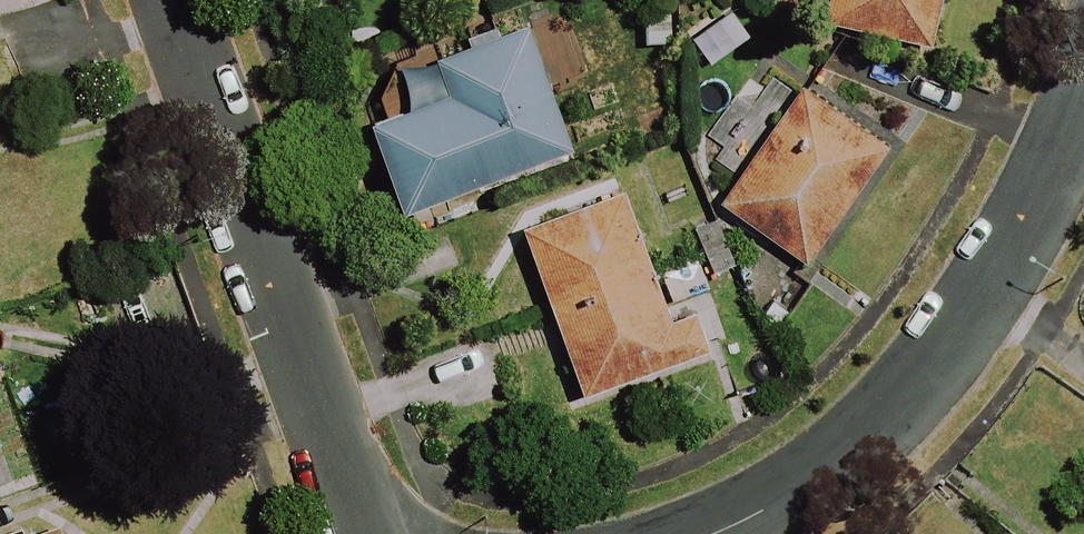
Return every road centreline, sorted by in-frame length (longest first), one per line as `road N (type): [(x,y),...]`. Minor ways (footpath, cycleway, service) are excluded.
road 1 (residential): [(1083,89),(1047,194),(987,299),(835,461),(690,533)]
road 2 (residential): [(374,533),(174,0)]

